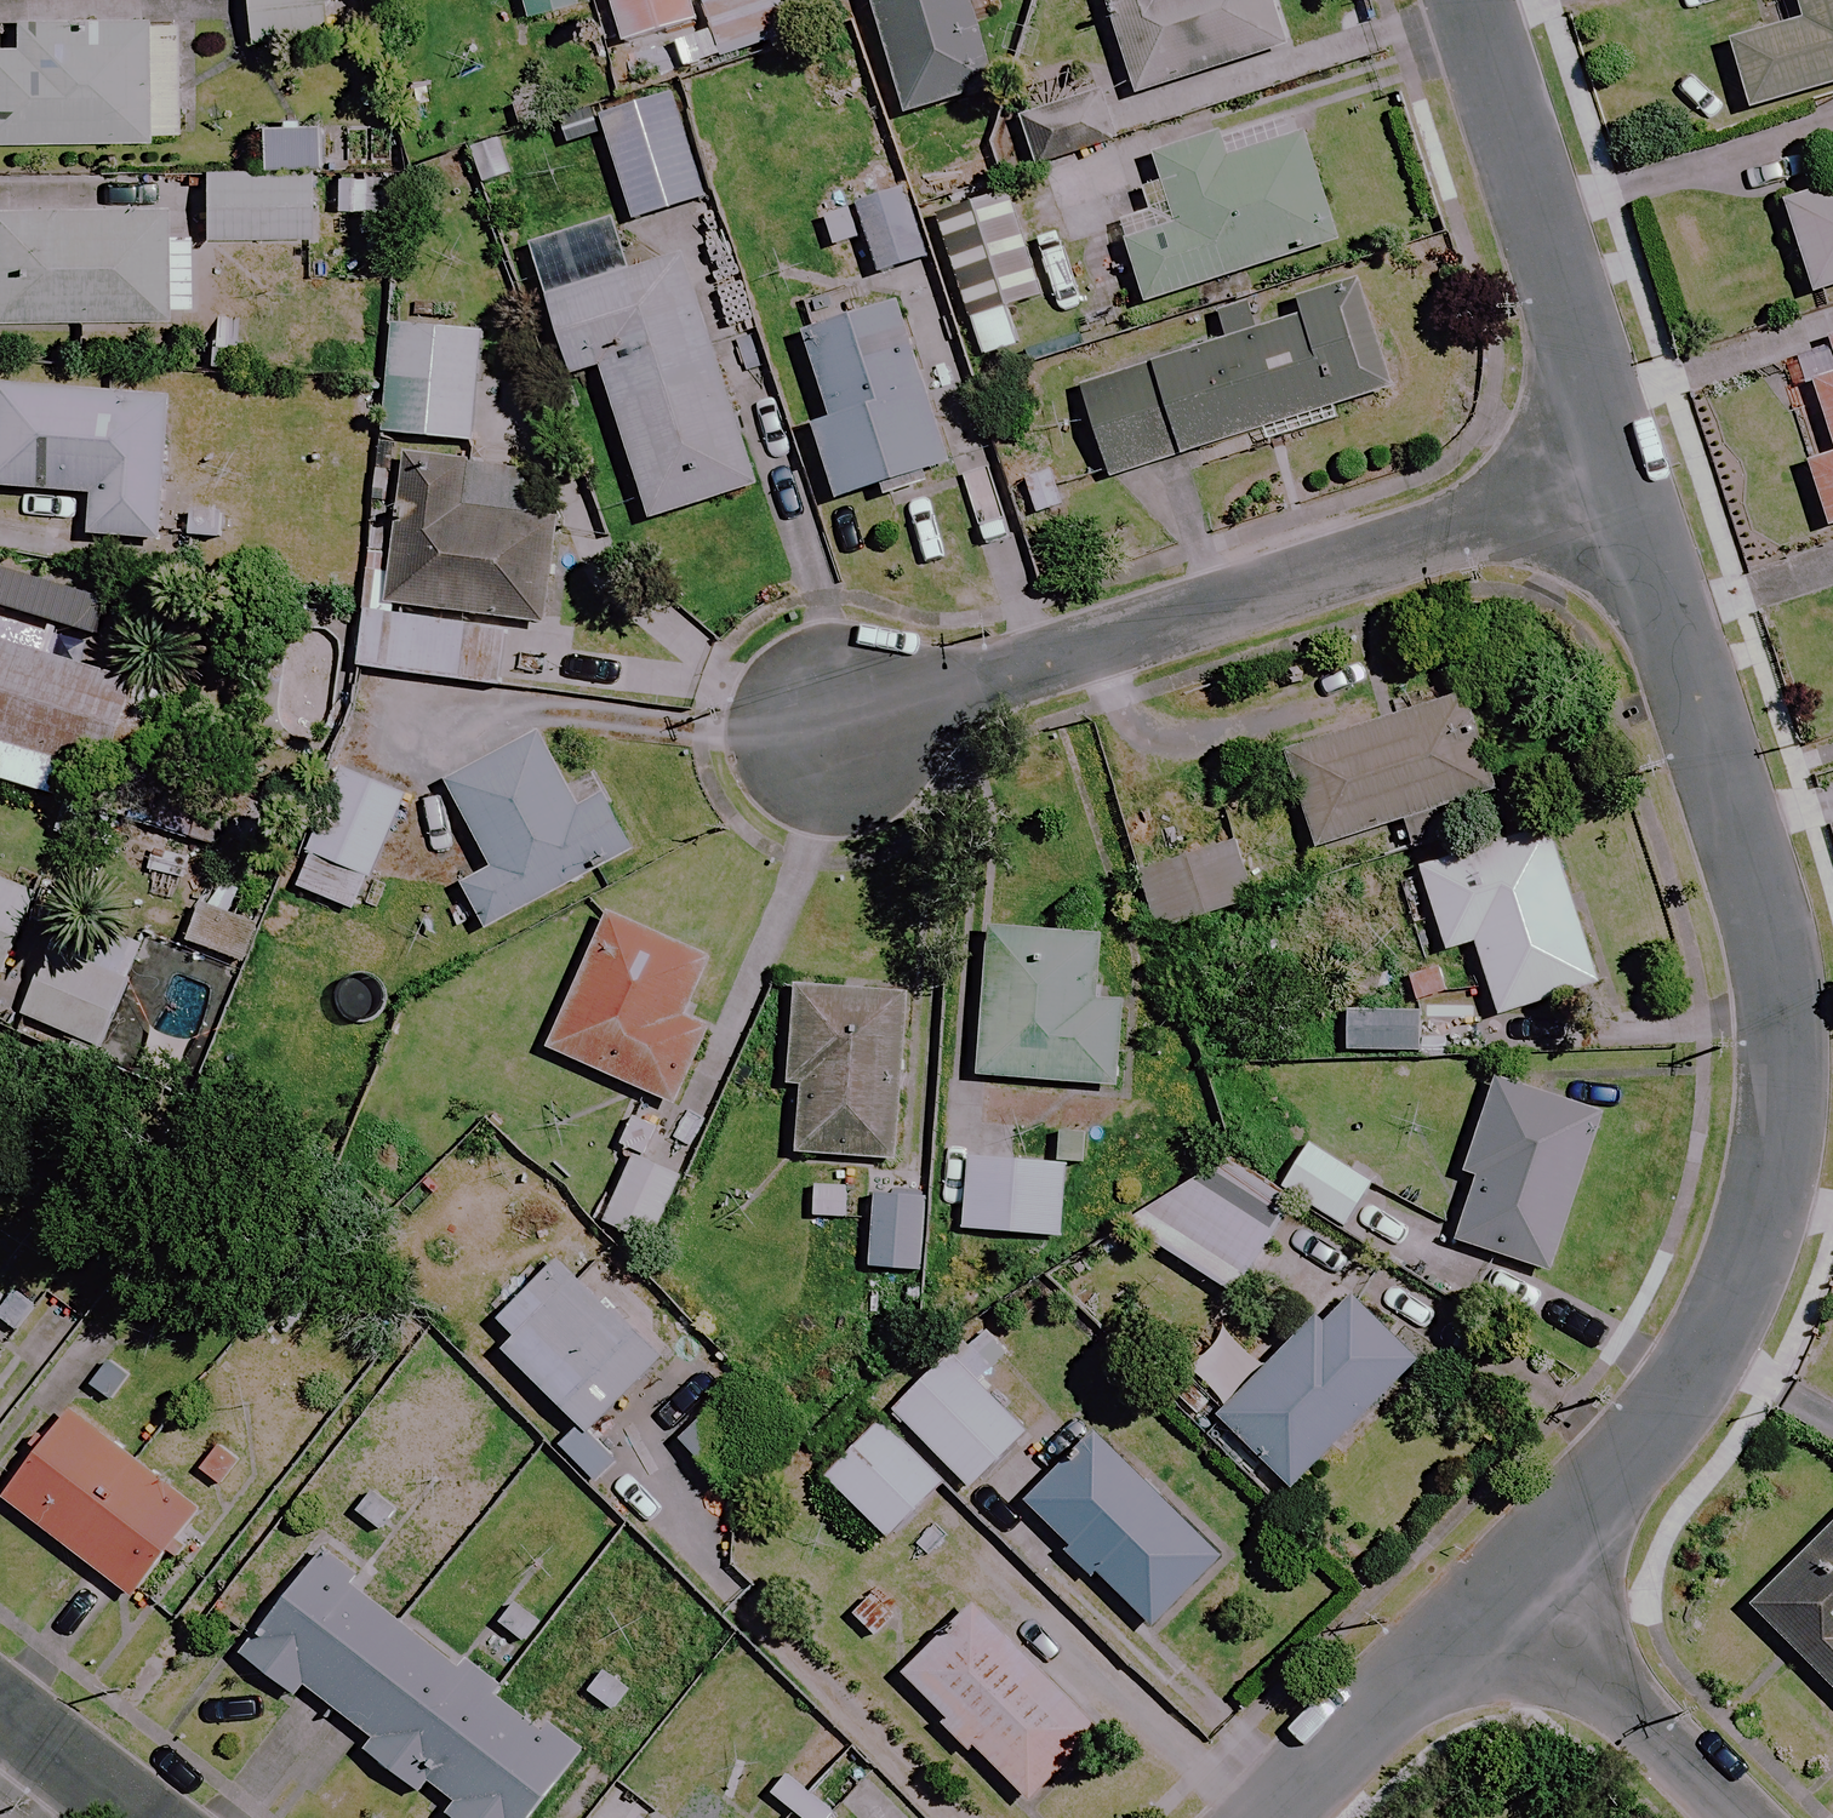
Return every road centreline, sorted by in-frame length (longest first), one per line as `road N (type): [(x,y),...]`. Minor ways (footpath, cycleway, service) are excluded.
road 1 (residential): [(1496,1583),(1617,1461),(1738,1293),(1766,1211),(1779,1131),(1783,1049),(1773,968),(1725,789),(1622,478)]
road 2 (residential): [(826,734),(1622,478)]
road 3 (residential): [(1622,478),(1469,0)]
road 4 (residential): [(1736,1817),(1496,1583)]
road 5 (residential): [(1265,1817),(1496,1583)]
road 6 (residential): [(138,1817),(0,1711)]

